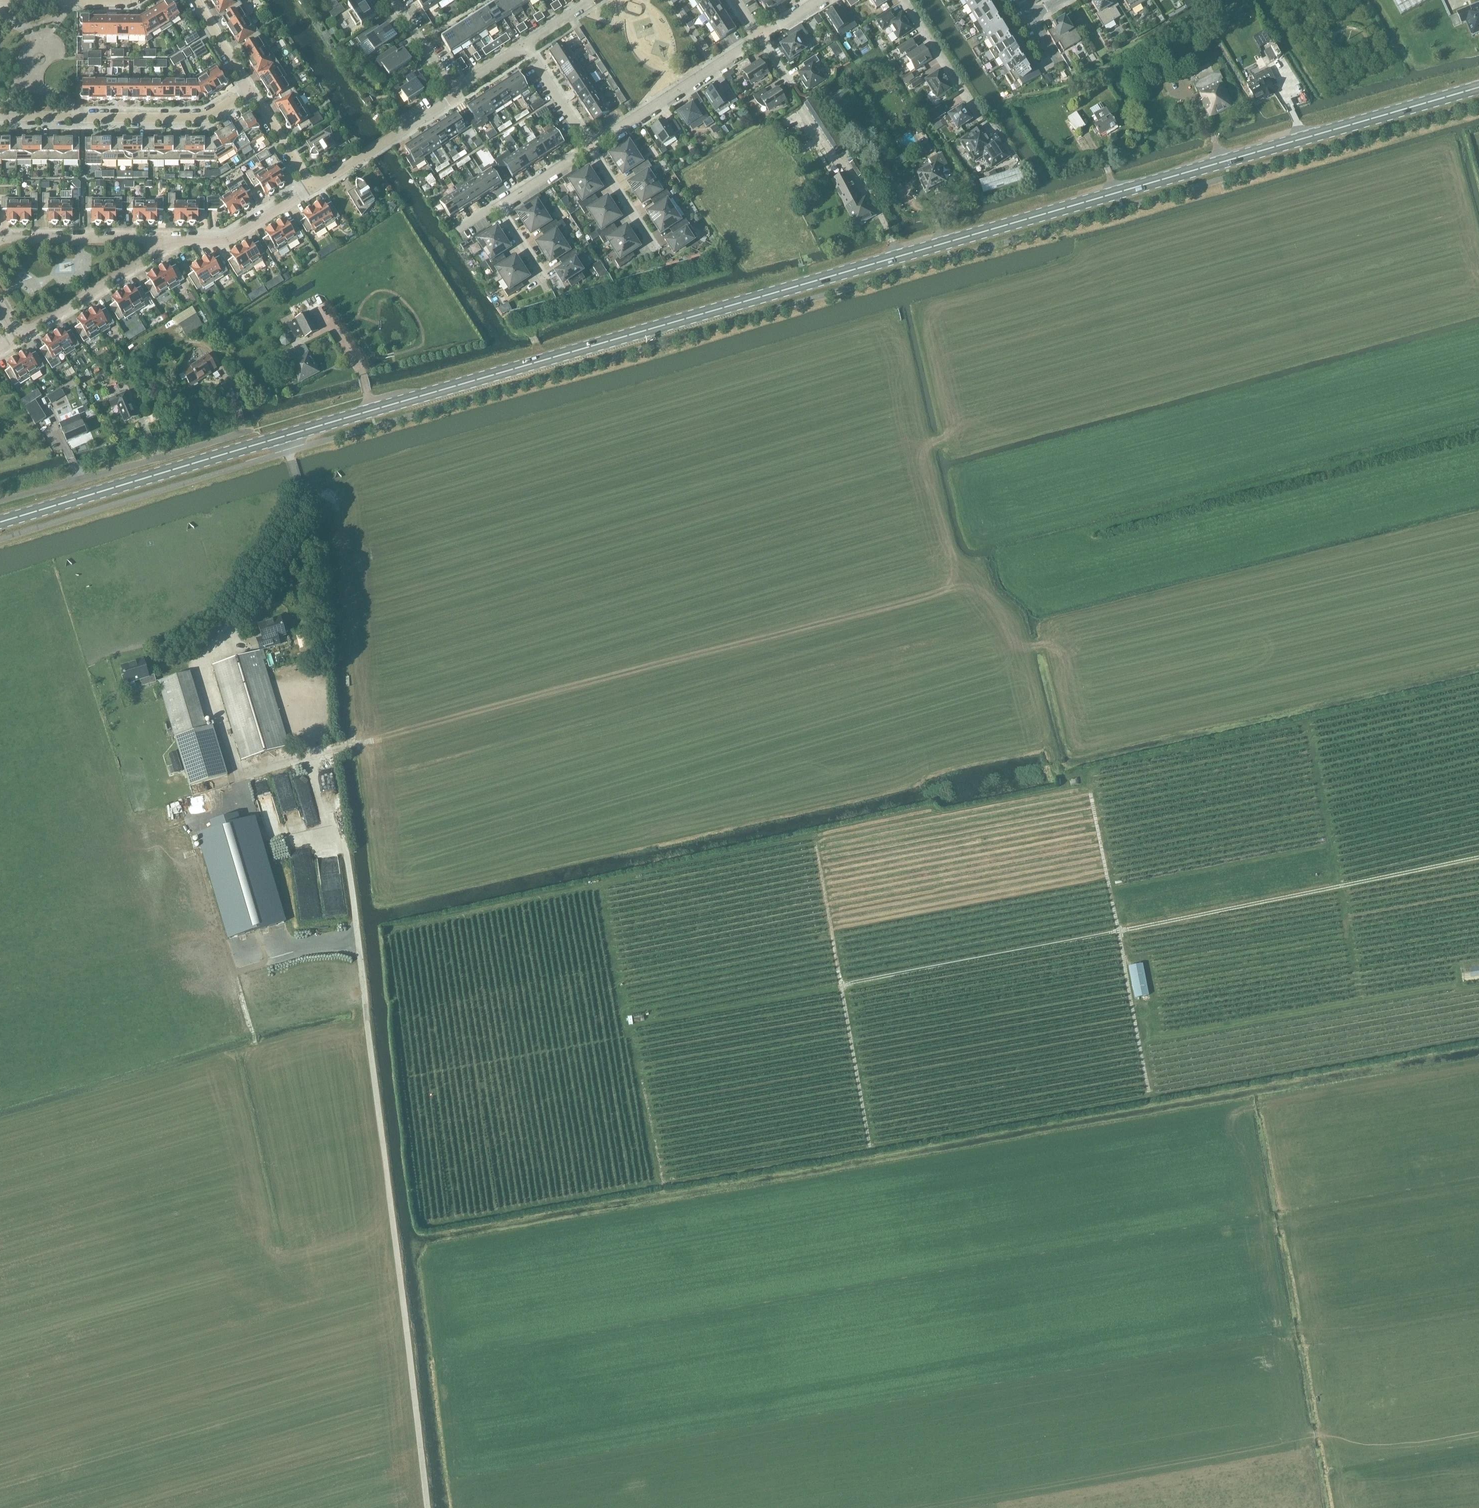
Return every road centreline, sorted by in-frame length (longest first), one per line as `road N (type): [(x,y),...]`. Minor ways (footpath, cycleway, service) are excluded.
road 1 (secondary): [(0,523),(1478,88)]
road 2 (track): [(1478,858),(630,1026)]
road 3 (track): [(345,749),(332,752),(427,1507)]
road 4 (track): [(1090,781),(1149,1089)]
road 5 (track): [(816,847),(871,1143)]
road 6 (track): [(598,888),(660,1179)]
road 7 (unclassified): [(0,502),(254,430)]
road 8 (residential): [(0,116),(204,117),(251,89)]
road 9 (residential): [(590,146),(761,36)]
road 10 (residential): [(313,187),(451,99),(452,90)]
road 11 (residential): [(20,331),(164,239)]
road 12 (residential): [(164,239),(0,242)]
road 13 (residential): [(164,239),(226,240),(313,187)]
road 14 (residential): [(590,146),(526,43)]

